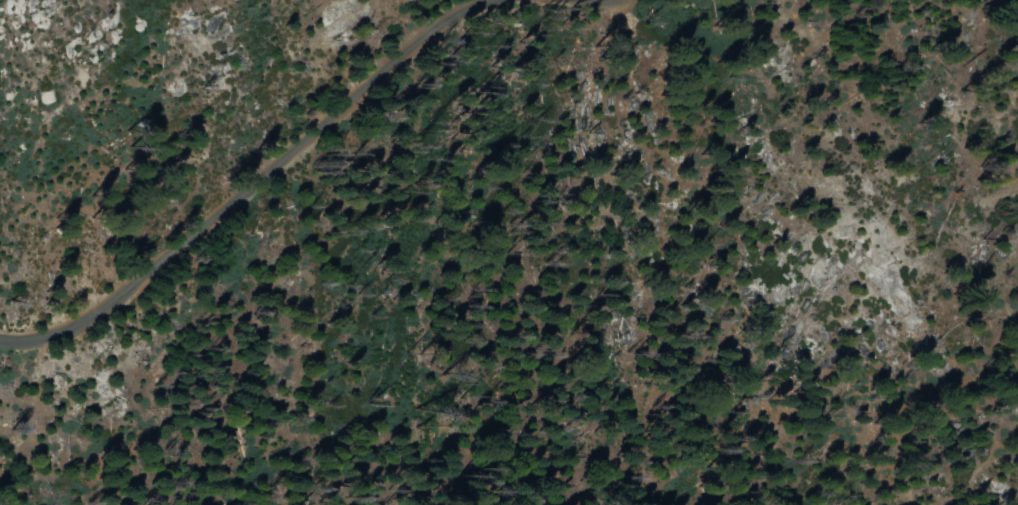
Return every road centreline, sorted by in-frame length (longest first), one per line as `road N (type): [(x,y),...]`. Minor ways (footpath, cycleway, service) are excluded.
road 1 (track): [(489,0),(467,8),(69,332),(0,341)]

